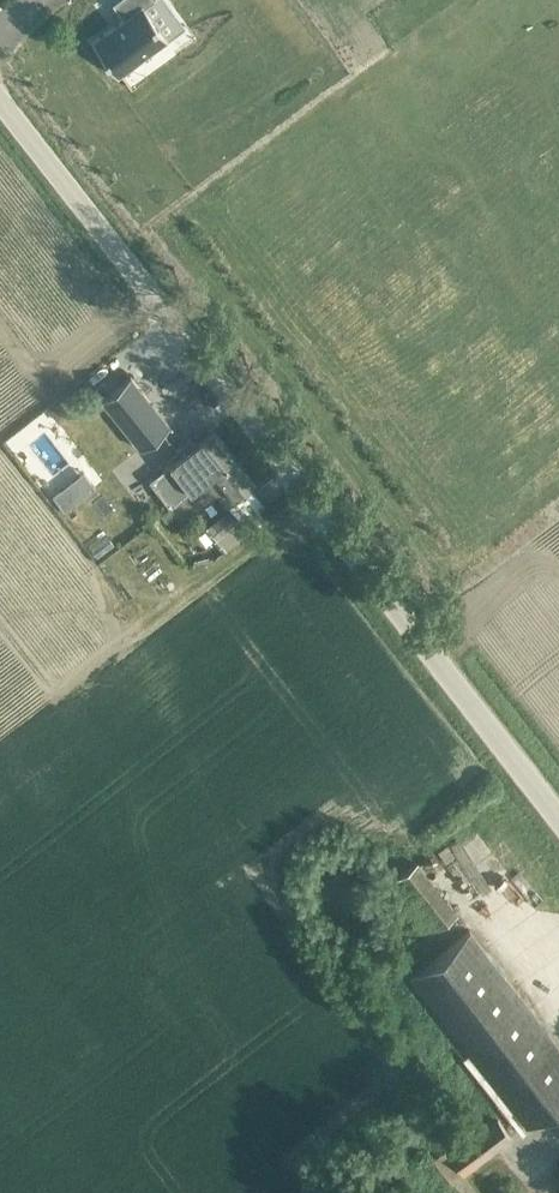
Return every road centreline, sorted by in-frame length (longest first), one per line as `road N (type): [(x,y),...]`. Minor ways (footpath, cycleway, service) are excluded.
road 1 (tertiary): [(558,831),(0,107)]

